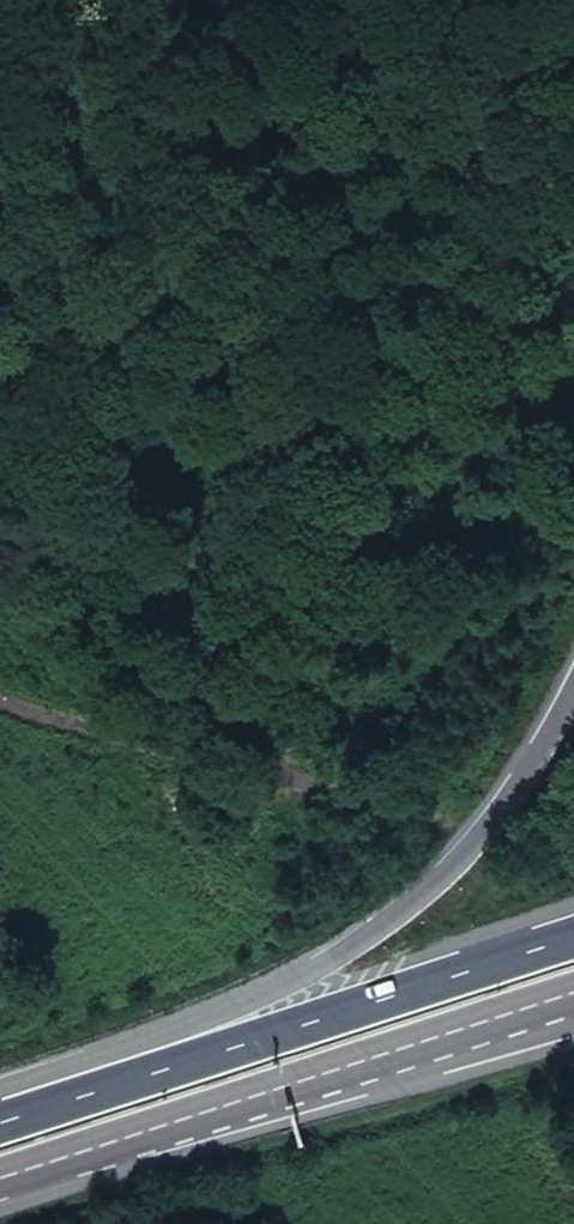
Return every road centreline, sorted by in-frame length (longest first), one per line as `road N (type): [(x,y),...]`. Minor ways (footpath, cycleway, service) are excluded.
road 1 (trunk): [(573,670),(483,820),(384,916),(278,985),(0,1094)]
road 2 (trunk): [(573,935),(0,1120)]
road 3 (trunk): [(0,1179),(543,1004)]
road 4 (track): [(0,701),(429,814)]

